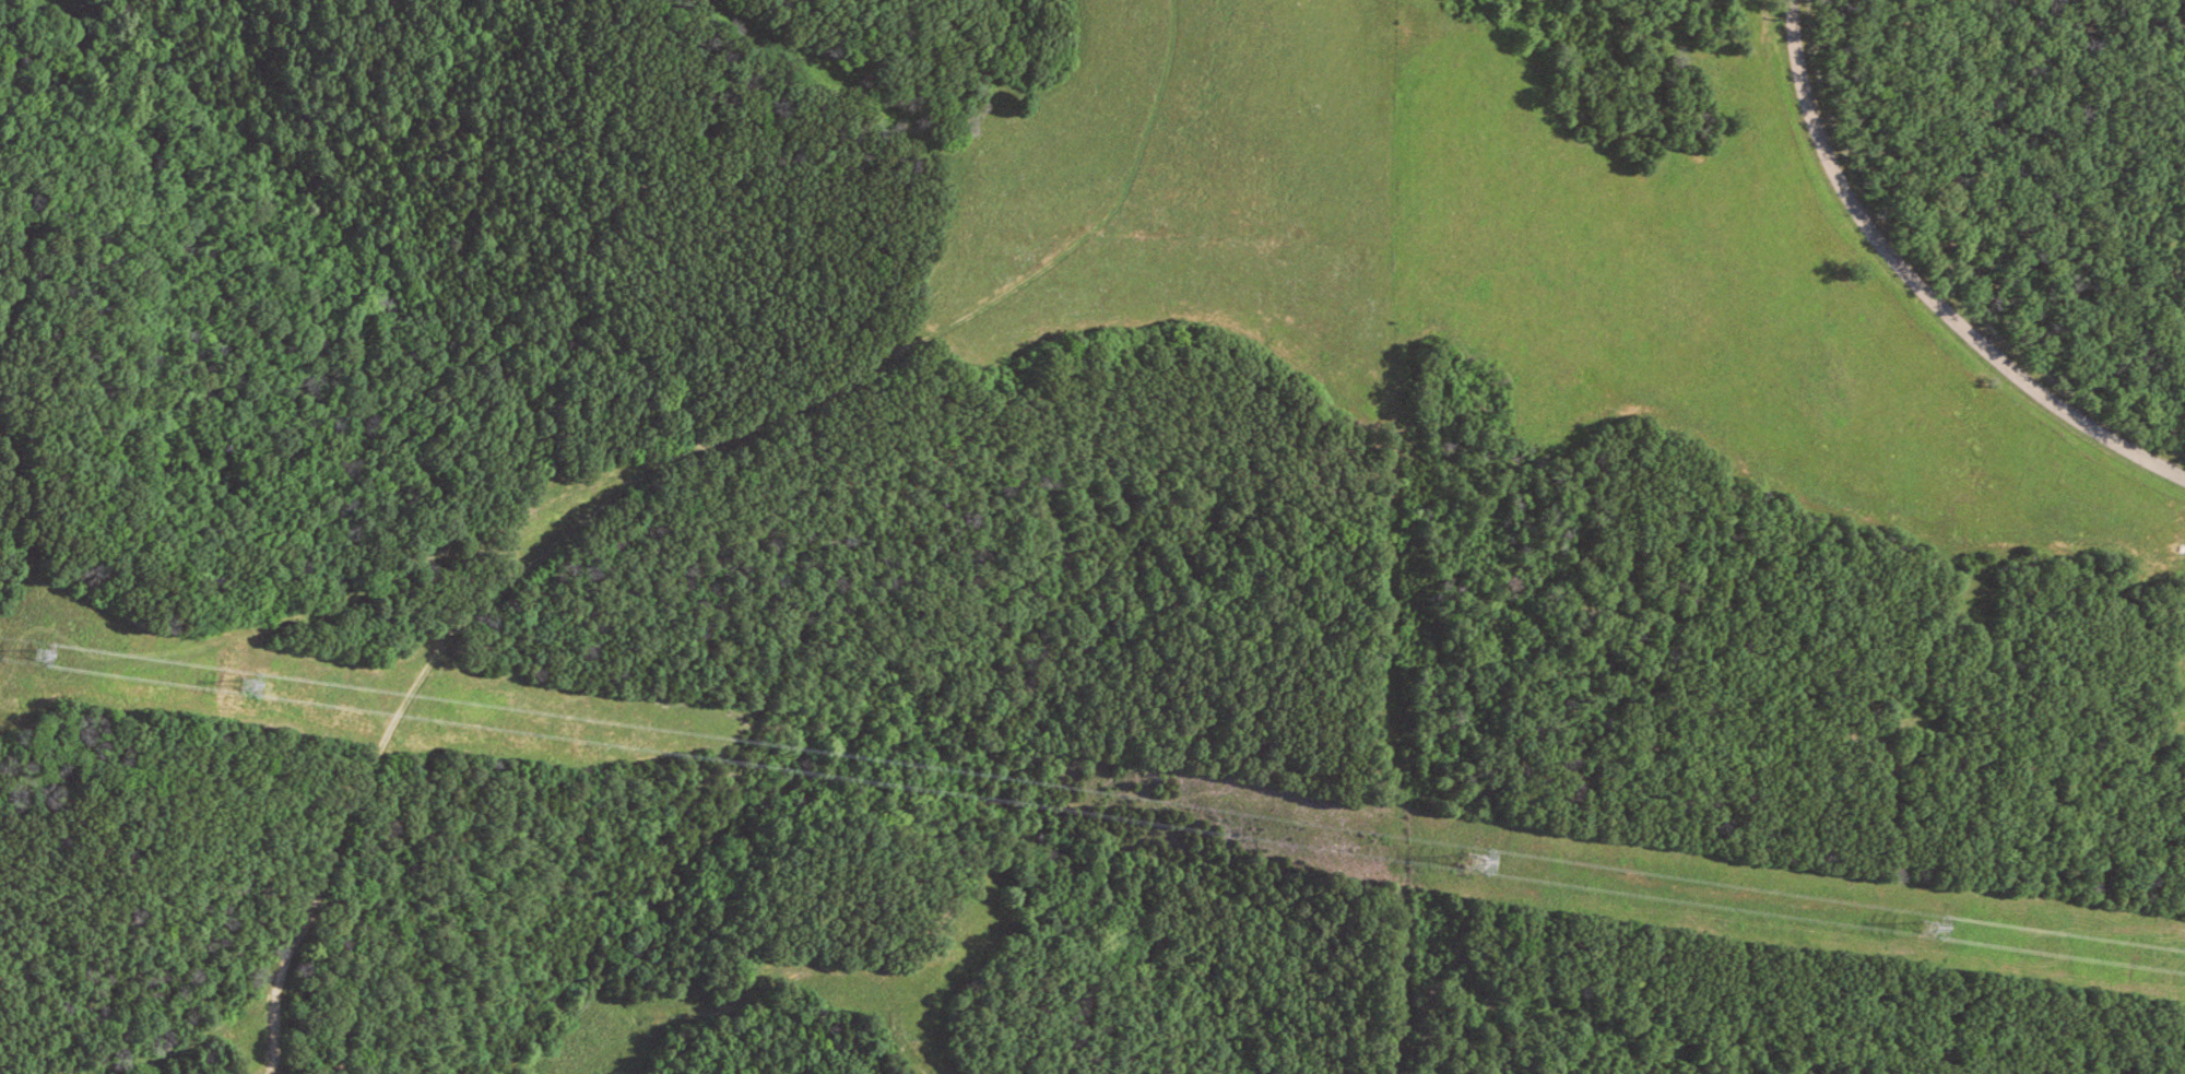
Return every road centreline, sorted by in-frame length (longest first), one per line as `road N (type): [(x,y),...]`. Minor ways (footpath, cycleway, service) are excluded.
road 1 (tertiary): [(2184,476),(2081,422),(1995,359),(1886,245),(1823,139),(1801,0)]

